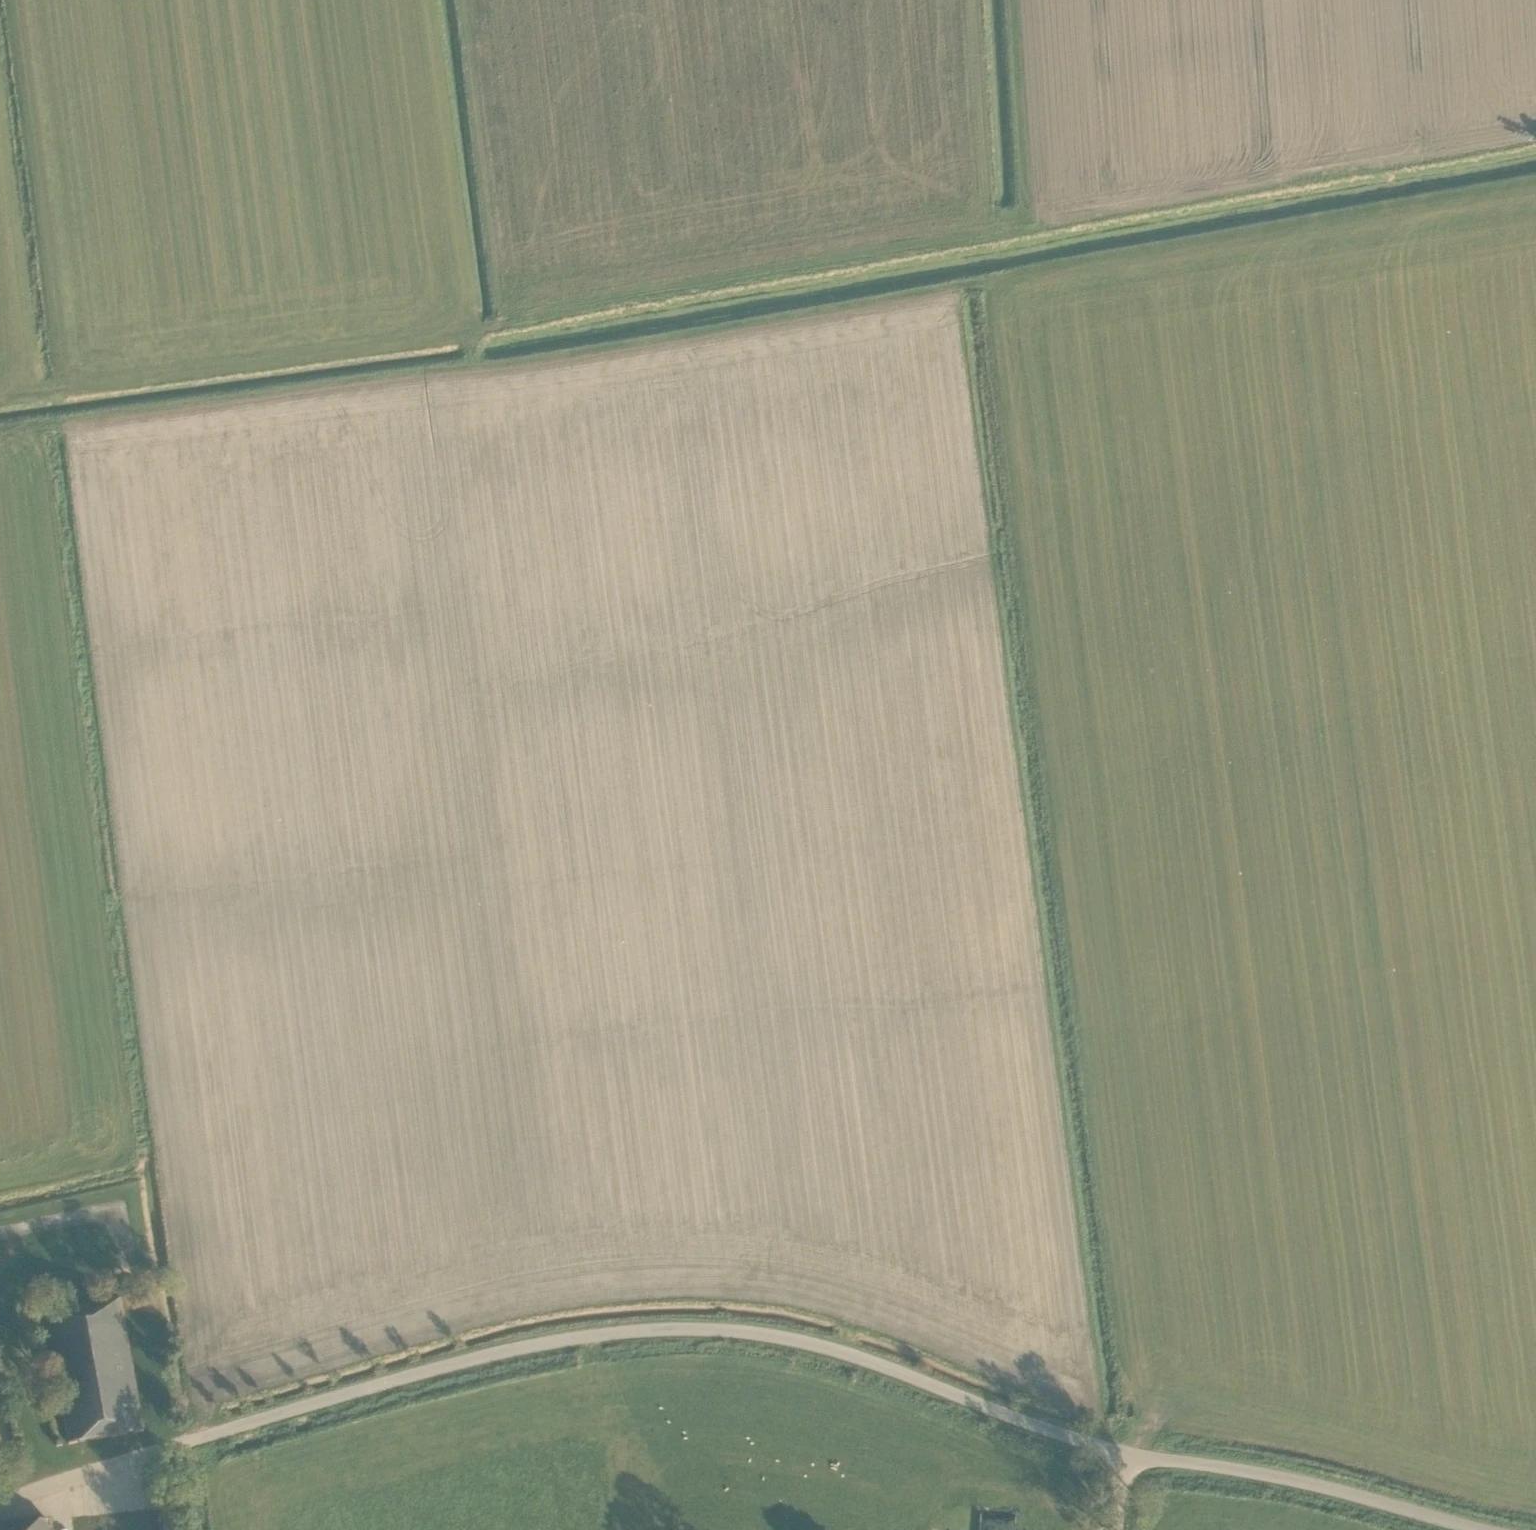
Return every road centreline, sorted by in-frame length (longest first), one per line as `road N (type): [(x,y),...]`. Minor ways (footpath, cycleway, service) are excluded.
road 1 (tertiary): [(0,1508),(186,1441),(487,1355),(573,1337),(678,1330),(773,1337),(855,1356),(1042,1430),(1480,1529)]

